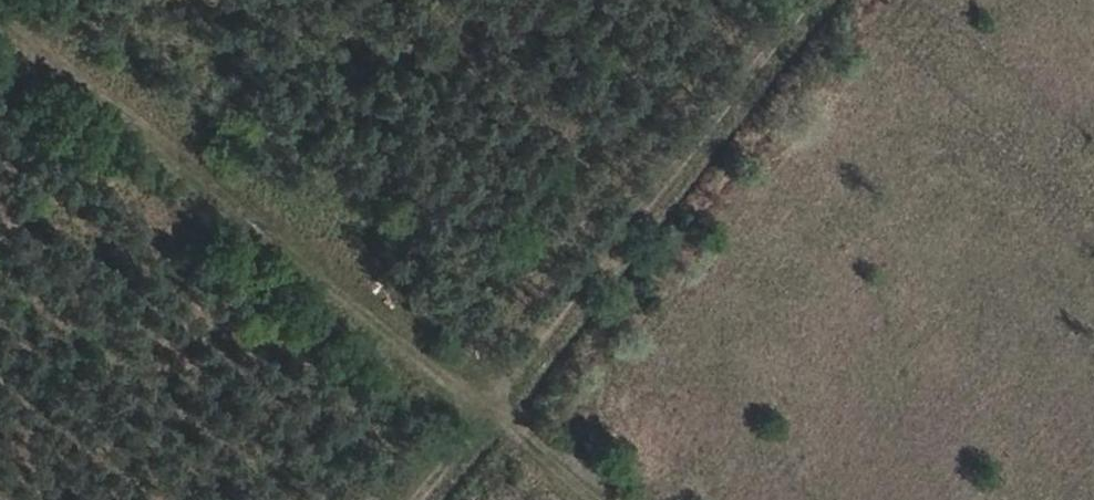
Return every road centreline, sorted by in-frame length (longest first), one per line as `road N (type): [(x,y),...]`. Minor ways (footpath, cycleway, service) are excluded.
road 1 (track): [(0,22),(606,499)]
road 2 (track): [(808,0),(413,499)]

